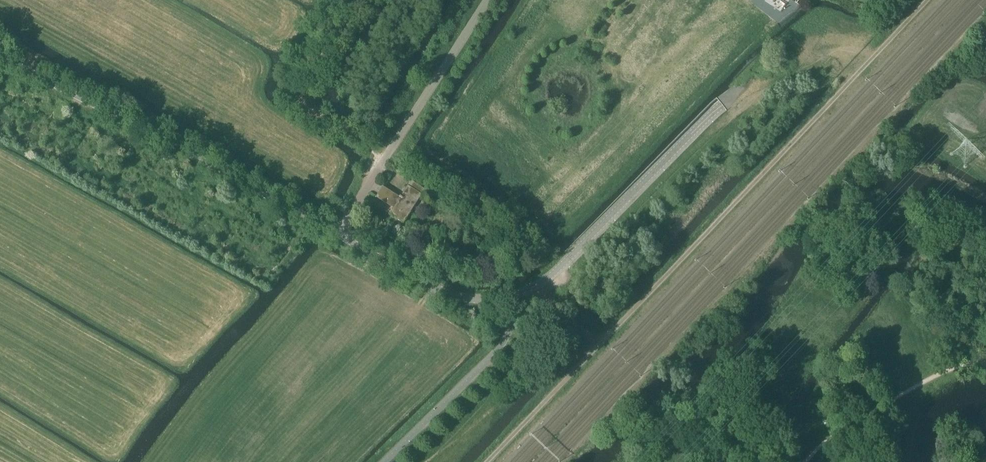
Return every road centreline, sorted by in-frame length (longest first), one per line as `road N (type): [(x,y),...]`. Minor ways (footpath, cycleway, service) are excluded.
road 1 (unclassified): [(537,285),(748,86),(785,73),(985,49)]
road 2 (track): [(600,343),(931,0)]
road 3 (residential): [(338,235),(487,0)]
road 4 (unclassified): [(537,285),(498,298),(452,294),(338,235)]
road 5 (track): [(600,343),(488,461)]

